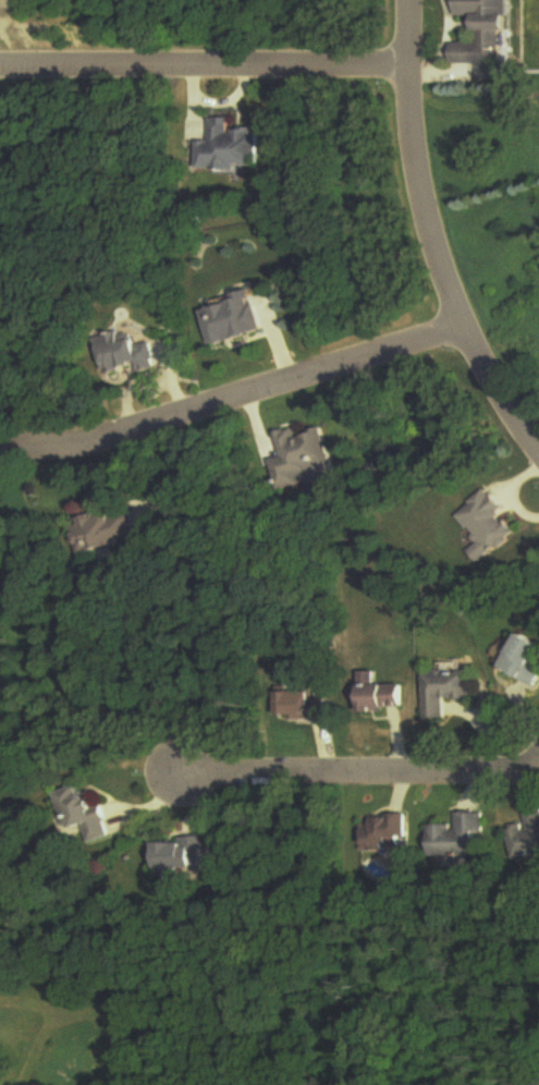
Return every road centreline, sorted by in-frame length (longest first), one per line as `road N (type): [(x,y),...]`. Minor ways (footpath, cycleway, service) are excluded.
road 1 (residential): [(401,0),(411,168),(425,227),(458,327),(538,457)]
road 2 (residential): [(0,447),(90,441),(458,327)]
road 3 (residential): [(538,765),(488,773),(209,776),(136,766)]
road 4 (residential): [(401,64),(0,71)]

